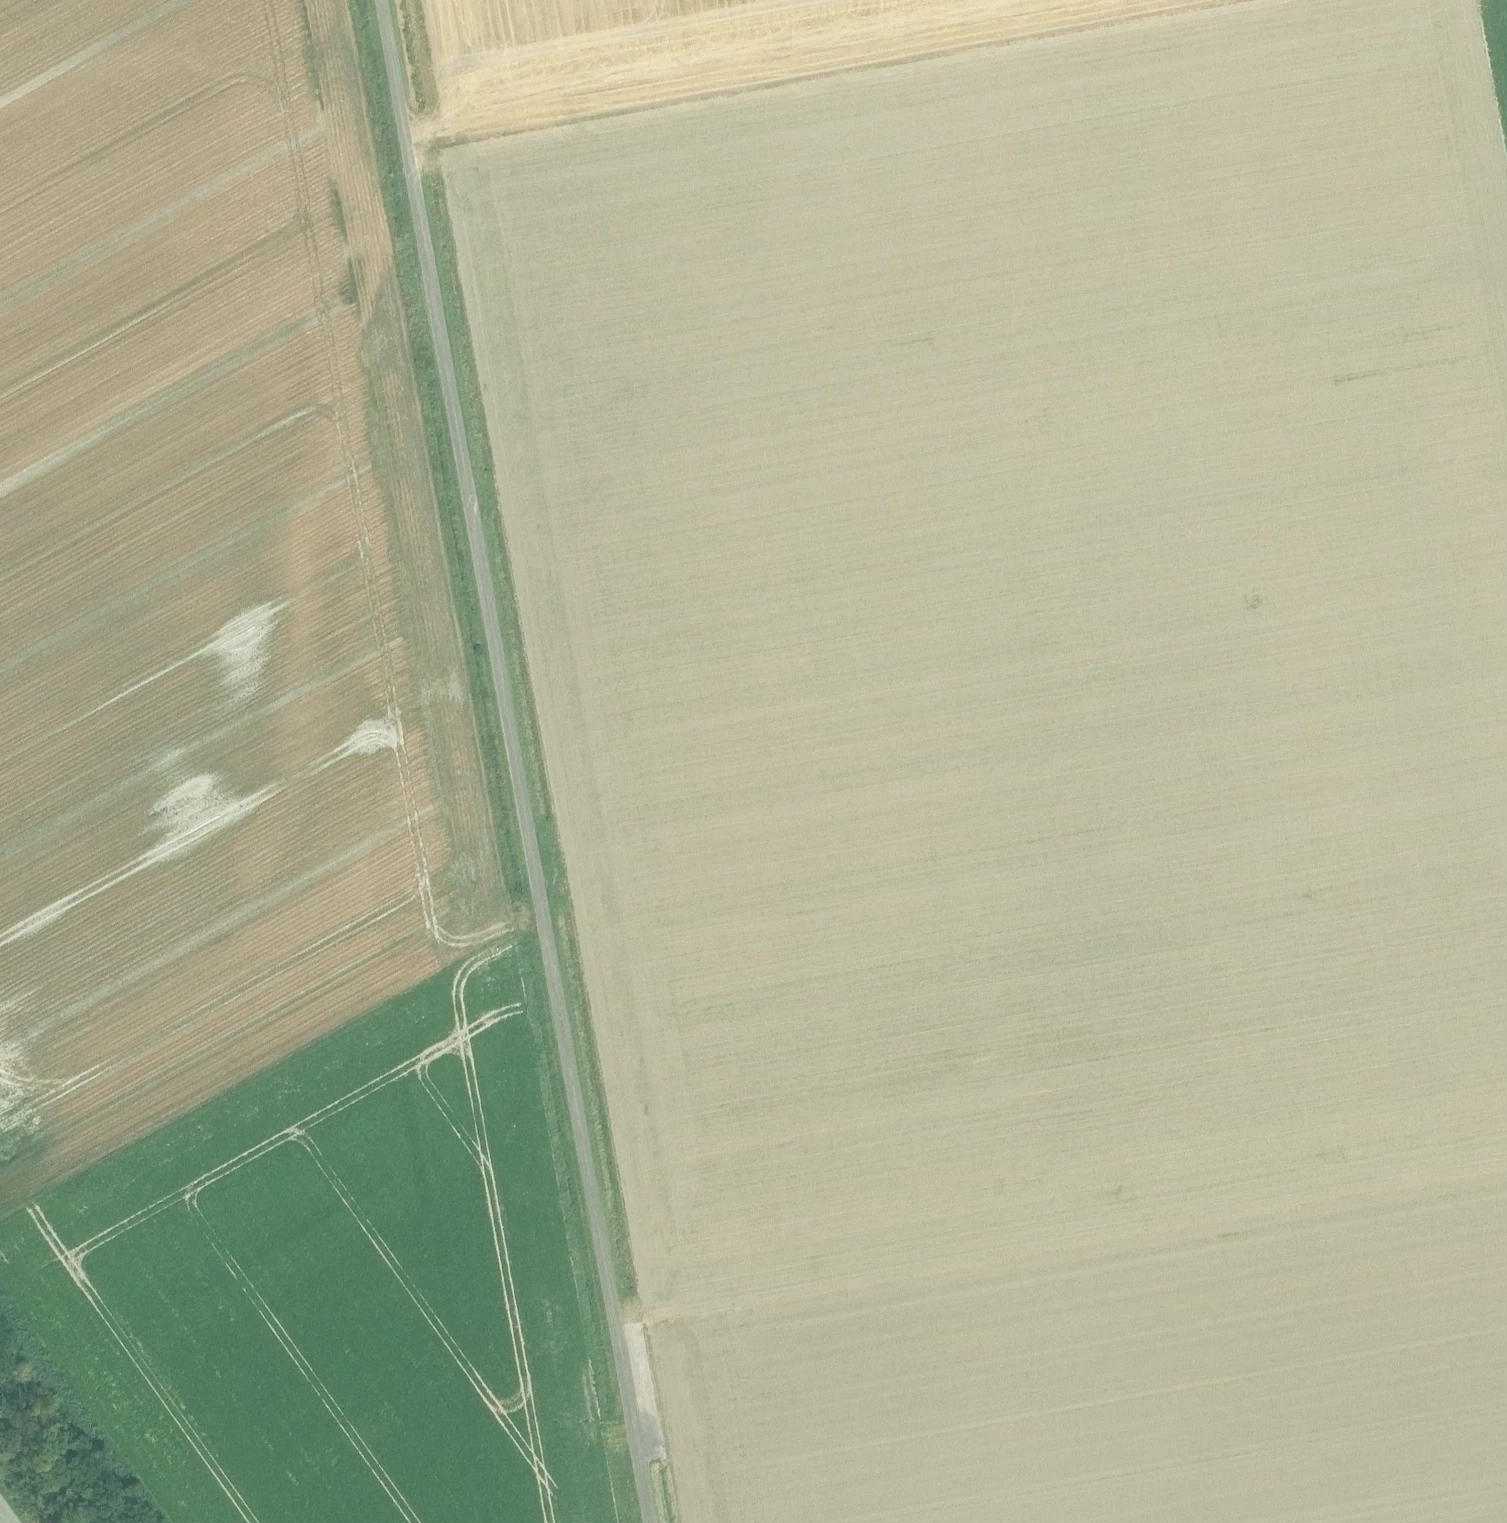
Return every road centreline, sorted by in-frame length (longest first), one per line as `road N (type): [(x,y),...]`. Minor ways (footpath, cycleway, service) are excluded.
road 1 (unclassified): [(379,0),(648,1522)]

